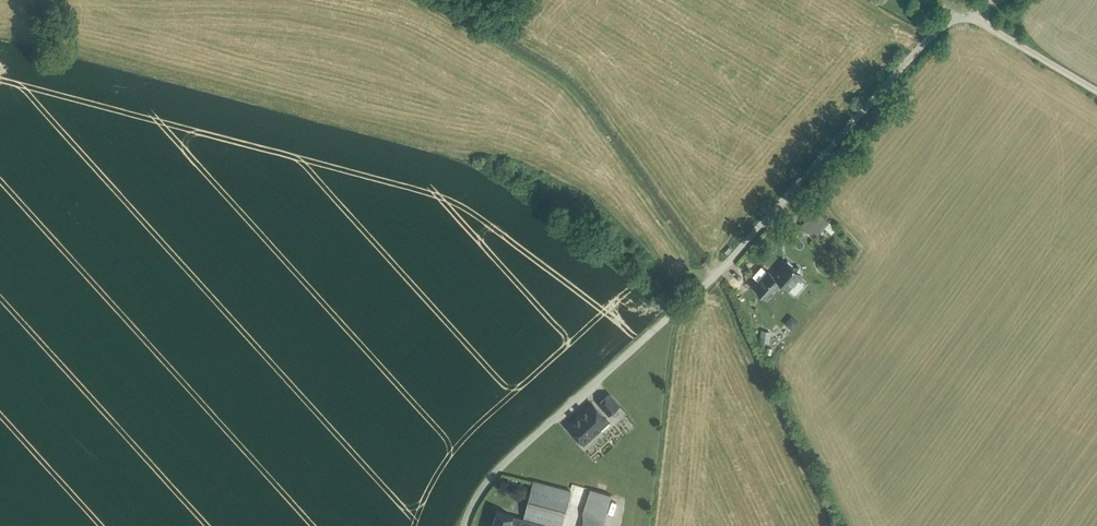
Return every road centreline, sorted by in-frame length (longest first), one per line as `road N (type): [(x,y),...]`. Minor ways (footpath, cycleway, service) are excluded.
road 1 (unclassified): [(969,14),(932,32),(723,265),(512,457),(467,525)]
road 2 (unclassified): [(1096,89),(969,14)]

